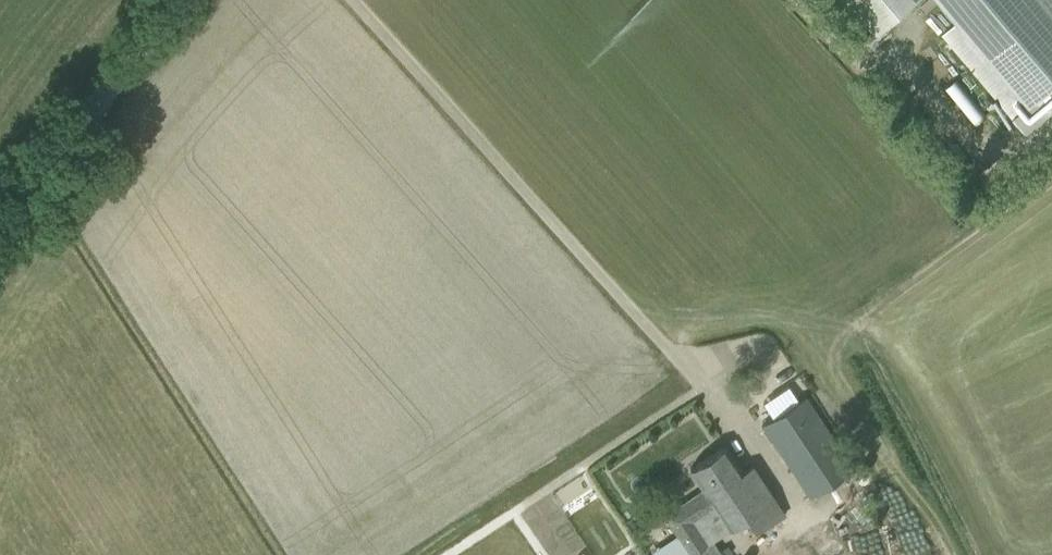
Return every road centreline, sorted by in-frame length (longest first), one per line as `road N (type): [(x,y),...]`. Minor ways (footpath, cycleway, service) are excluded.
road 1 (unclassified): [(696,406),(327,0)]
road 2 (unclassified): [(0,220),(183,0)]

